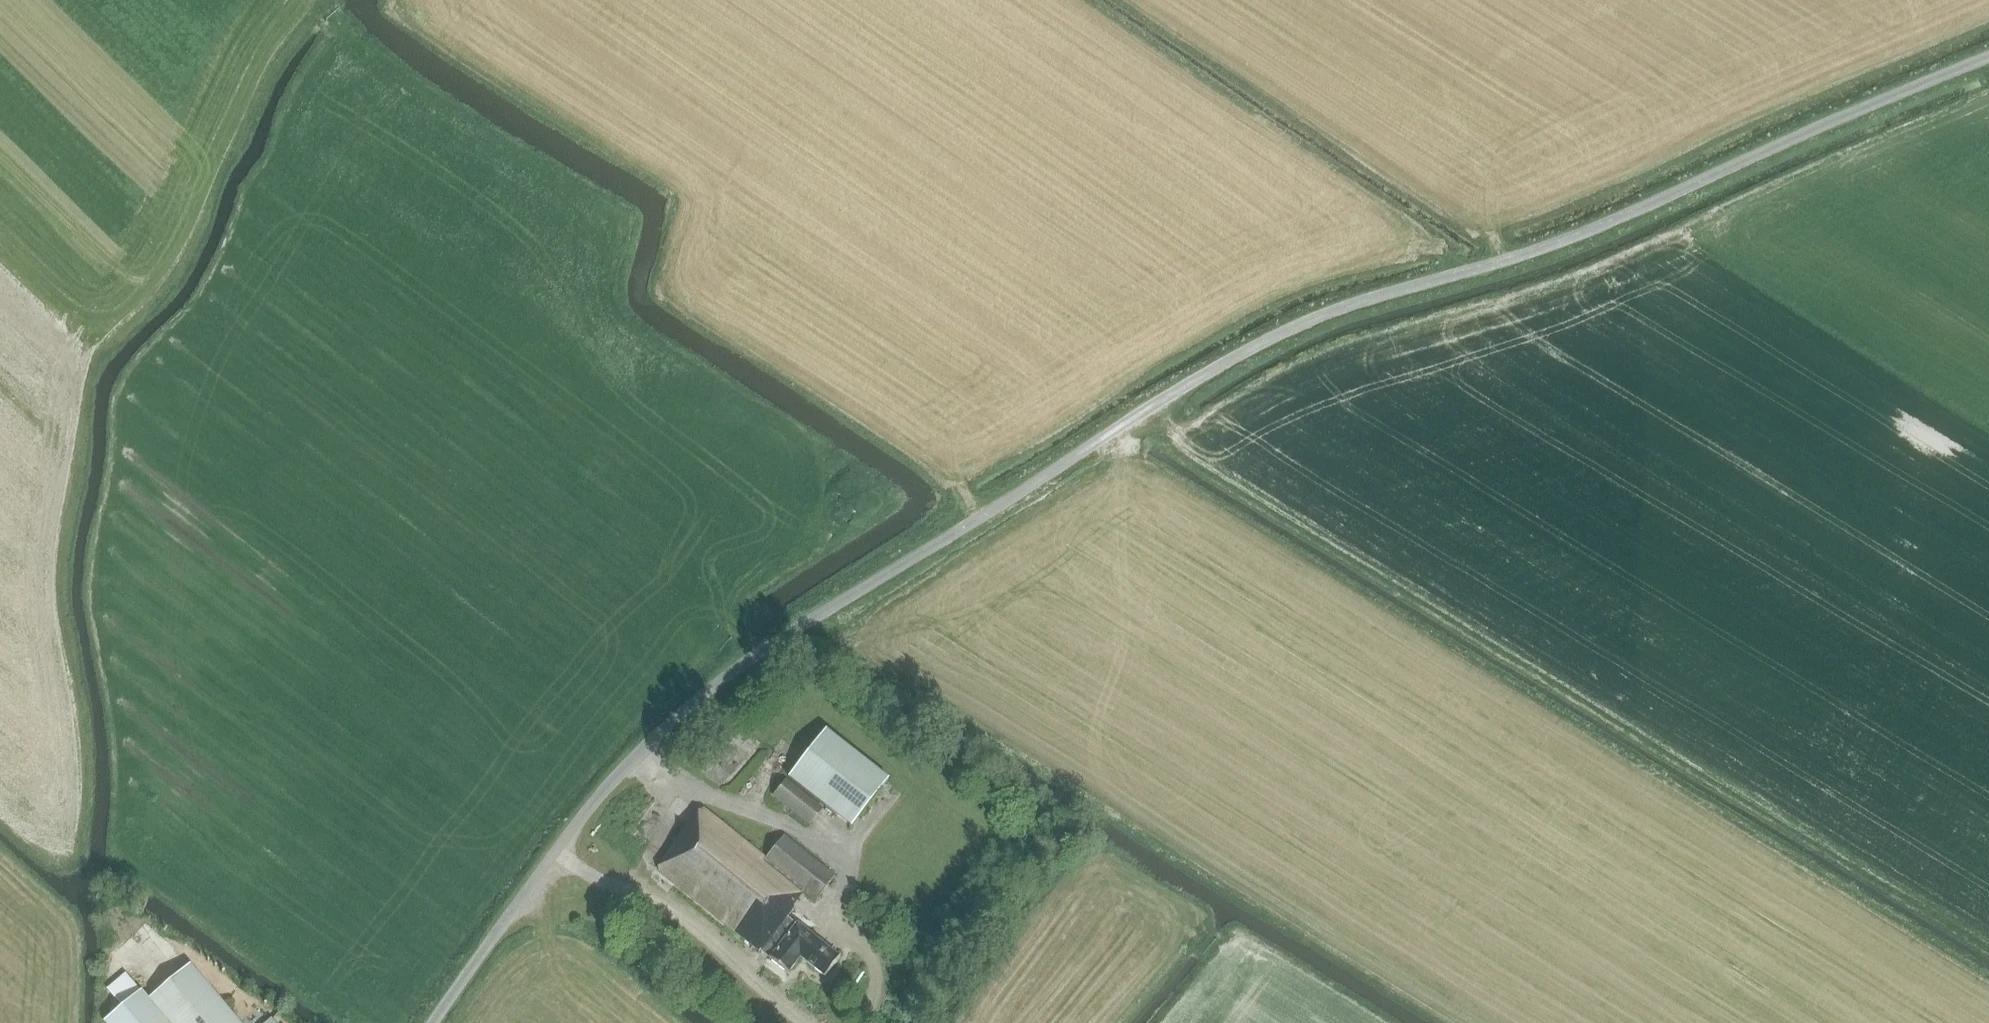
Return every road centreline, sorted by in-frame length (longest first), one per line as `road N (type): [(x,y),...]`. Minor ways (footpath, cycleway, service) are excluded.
road 1 (unclassified): [(433,1022),(589,808),(712,687),(1177,392),(1290,329),(1604,224),(1988,57)]

